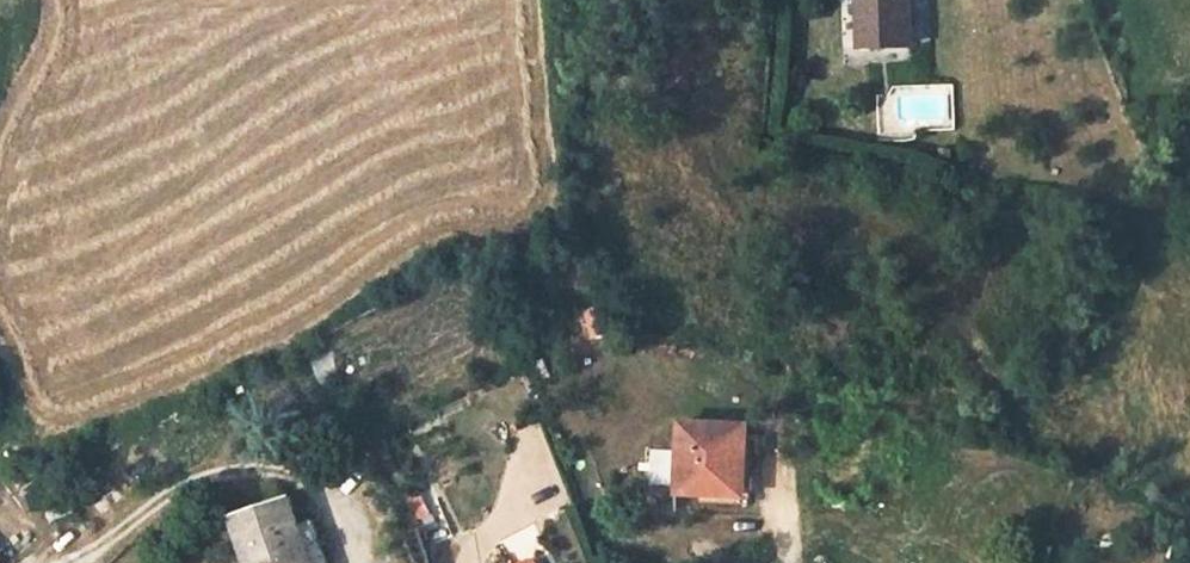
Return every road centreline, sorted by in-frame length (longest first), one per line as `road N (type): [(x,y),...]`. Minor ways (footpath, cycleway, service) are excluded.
road 1 (track): [(761,444),(763,506),(781,528),(783,562)]

